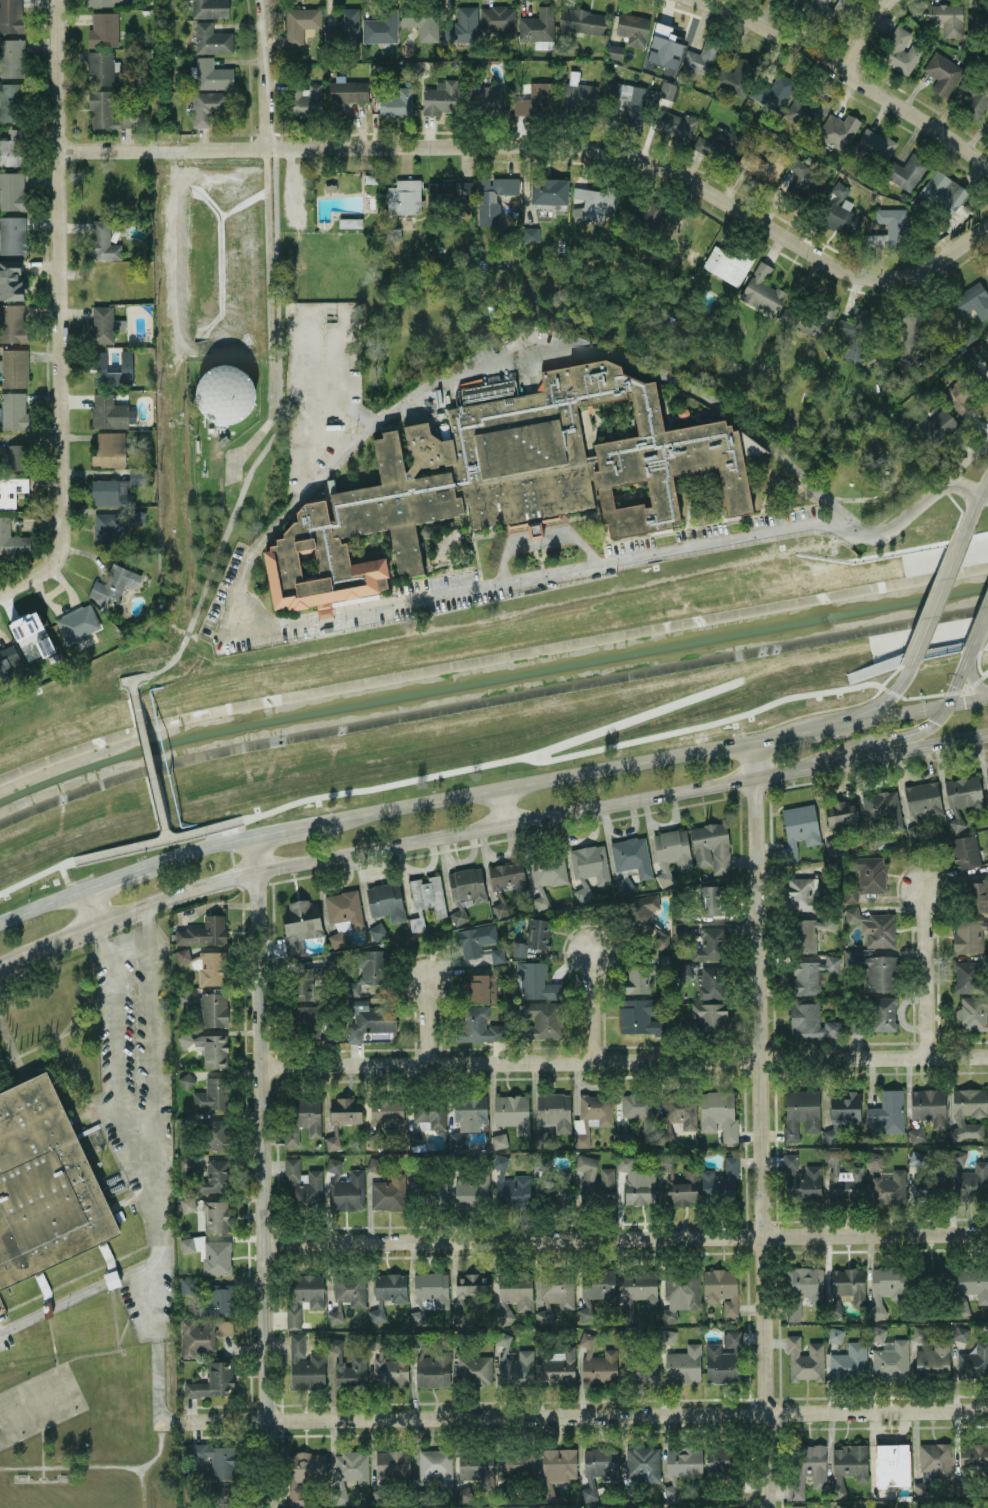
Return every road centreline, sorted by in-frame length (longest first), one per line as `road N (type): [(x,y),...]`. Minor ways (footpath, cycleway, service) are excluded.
road 1 (residential): [(987,230),(931,268),(857,275),(668,169),(602,148),(60,151)]
road 2 (secondary): [(0,966),(253,869),(823,761)]
road 3 (residential): [(987,1409),(177,1421)]
road 4 (residential): [(746,743),(763,1060),(770,1507)]
road 5 (residential): [(987,1057),(258,1066)]
road 6 (residential): [(987,1233),(260,1243)]
road 7 (residential): [(249,837),(264,1507)]
road 8 (residential): [(58,0),(62,547),(47,569),(6,589)]
road 9 (secondary): [(746,743),(315,824)]
road 10 (residential): [(987,167),(766,28),(700,0)]
road 11 (residential): [(923,888),(923,1058)]
road 12 (secondary): [(823,761),(987,732)]
road 13 (residential): [(259,0),(263,148)]
road 14 (secondary): [(823,761),(924,728),(943,705)]
road 15 (secondary): [(961,535),(913,657)]

